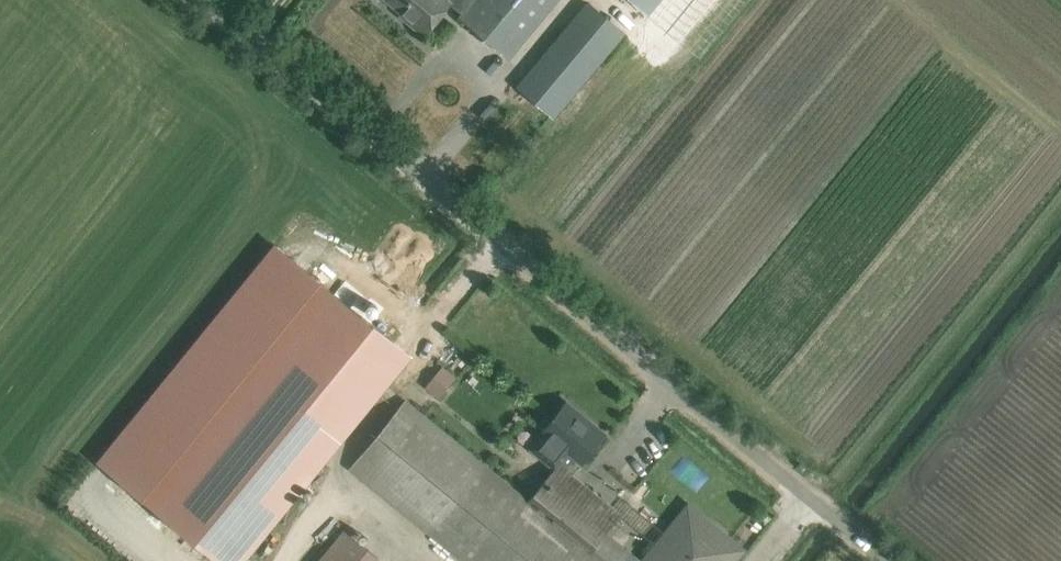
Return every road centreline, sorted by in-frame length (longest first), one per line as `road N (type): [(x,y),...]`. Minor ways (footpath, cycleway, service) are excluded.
road 1 (unclassified): [(885,560),(255,40)]

